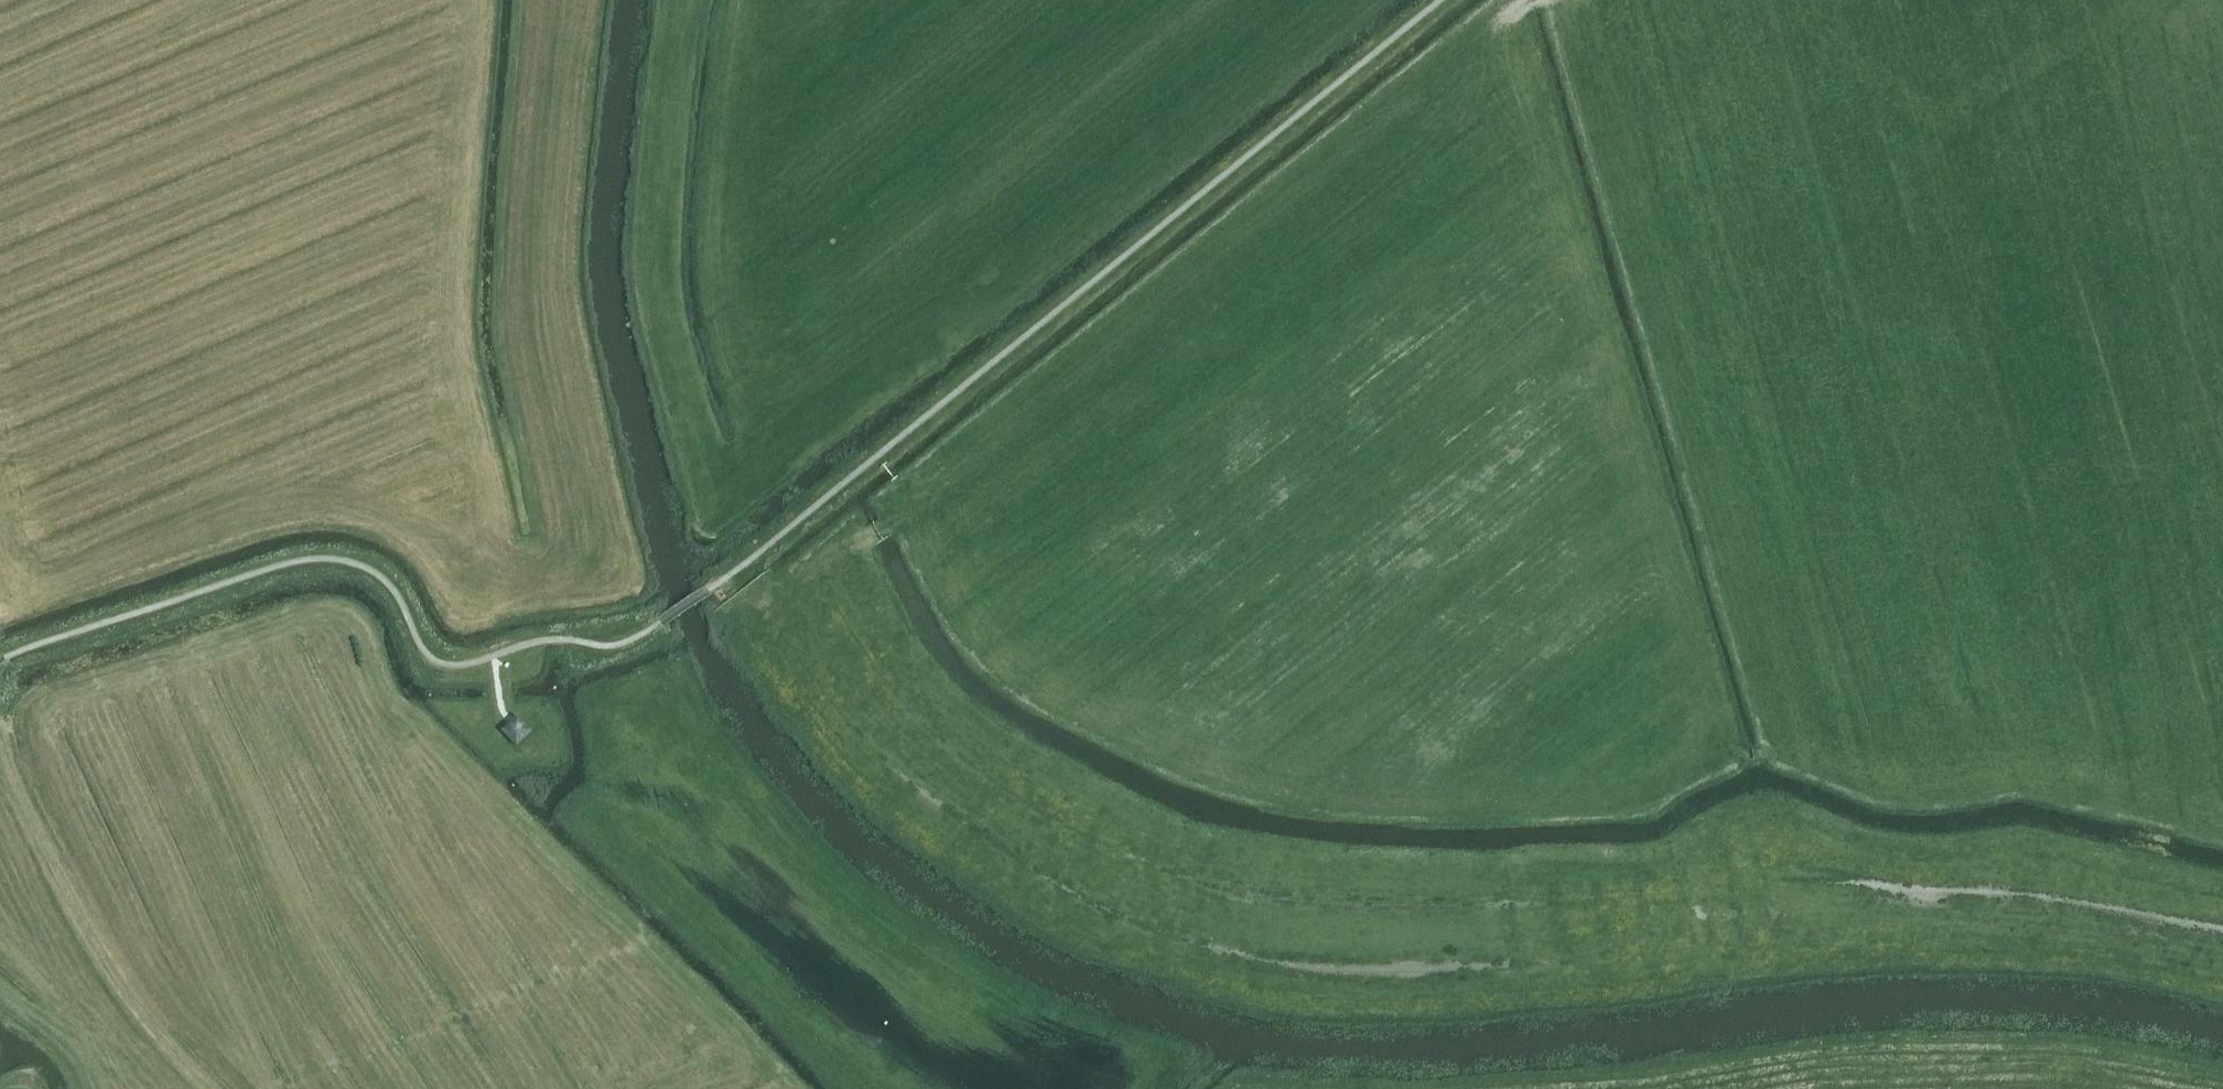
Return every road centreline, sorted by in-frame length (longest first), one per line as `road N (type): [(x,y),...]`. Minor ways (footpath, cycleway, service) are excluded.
road 1 (track): [(211,1088),(109,970),(30,822),(0,744)]

